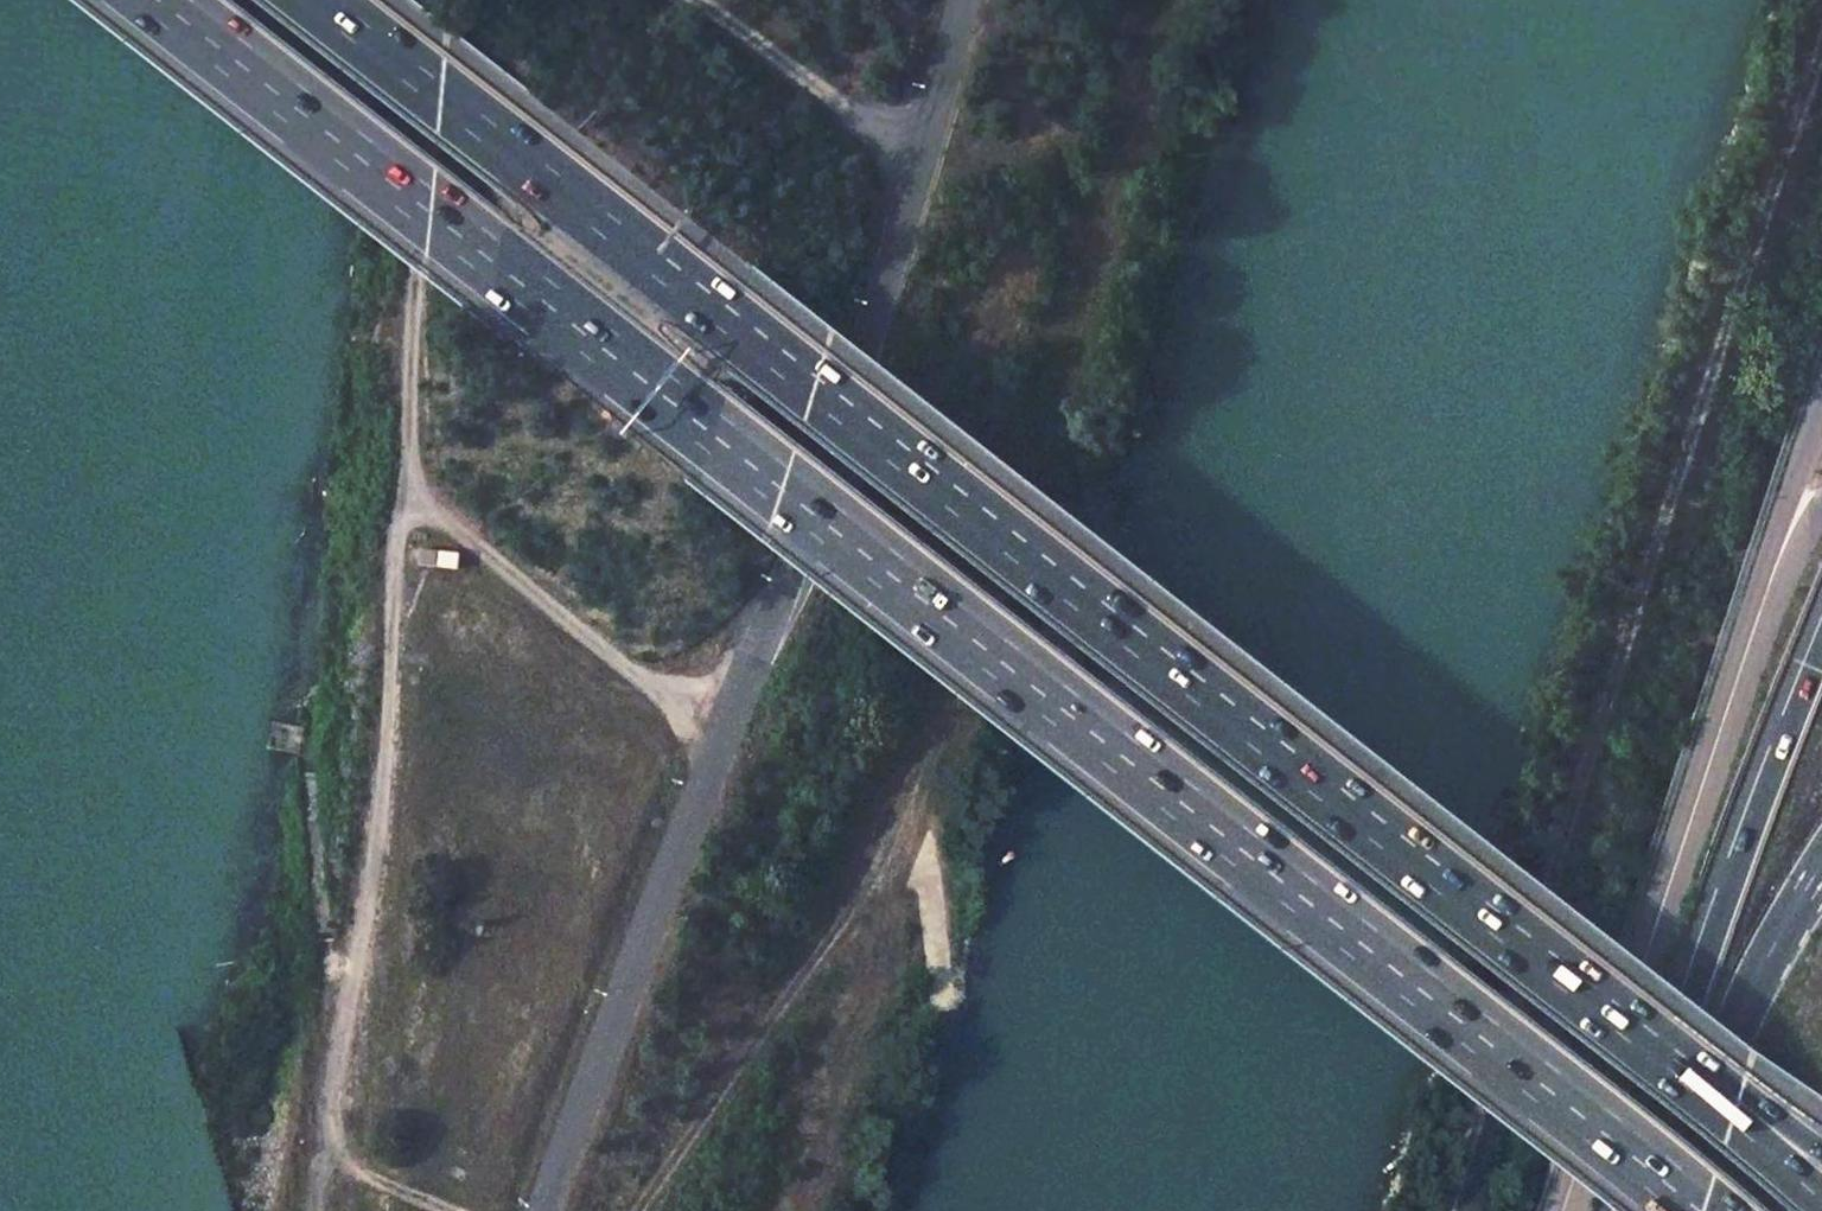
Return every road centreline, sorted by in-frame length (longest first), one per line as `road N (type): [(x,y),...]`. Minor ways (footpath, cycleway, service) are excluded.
road 1 (motorway): [(158,0),(1703,1210)]
road 2 (motorway): [(1739,1114),(319,0)]
road 3 (track): [(1437,1210),(1727,293),(1821,44)]
road 4 (track): [(723,730),(419,515),(394,538),(391,722),(334,1127),(352,1172),(445,1210)]
road 5 (unclassified): [(1773,575),(1564,1210)]
road 6 (motorway): [(1821,651),(1710,946),(1624,1210)]
road 7 (trunk): [(1677,1210),(1739,1023),(1821,866)]
road 8 (track): [(348,1033),(317,917),(305,742),(269,736)]
road 9 (track): [(925,149),(839,104),(698,0)]
road 10 (unclassified): [(1821,411),(1773,575)]

